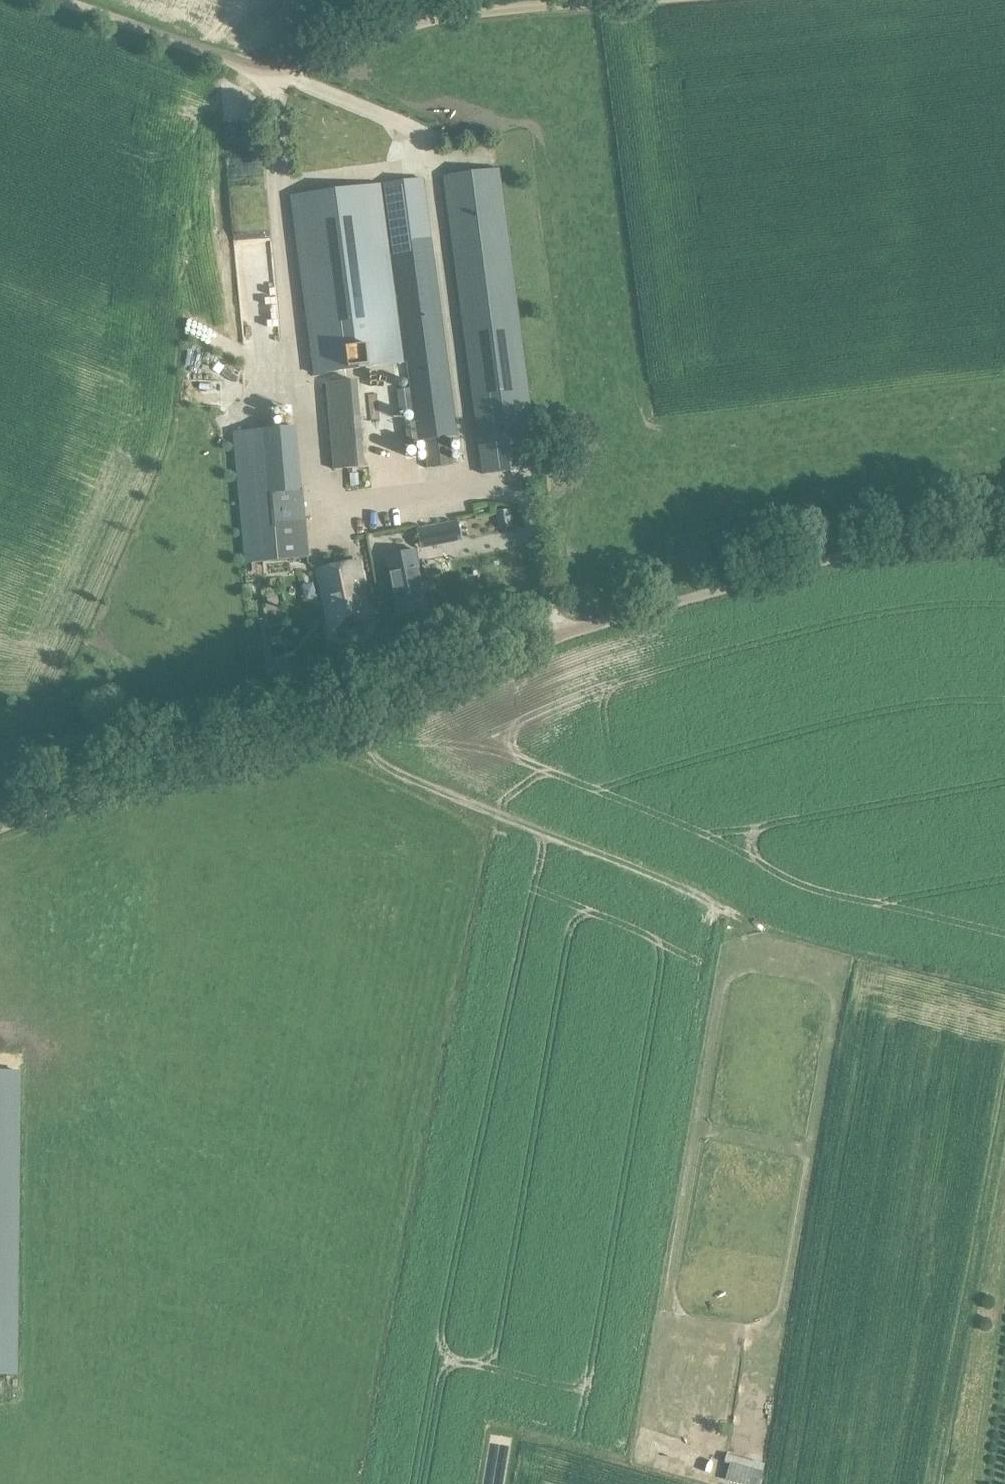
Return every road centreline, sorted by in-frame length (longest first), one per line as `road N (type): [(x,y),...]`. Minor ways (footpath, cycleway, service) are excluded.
road 1 (track): [(1004,538),(844,552),(701,591),(554,634),(315,727),(0,825)]
road 2 (track): [(626,0),(422,20)]

